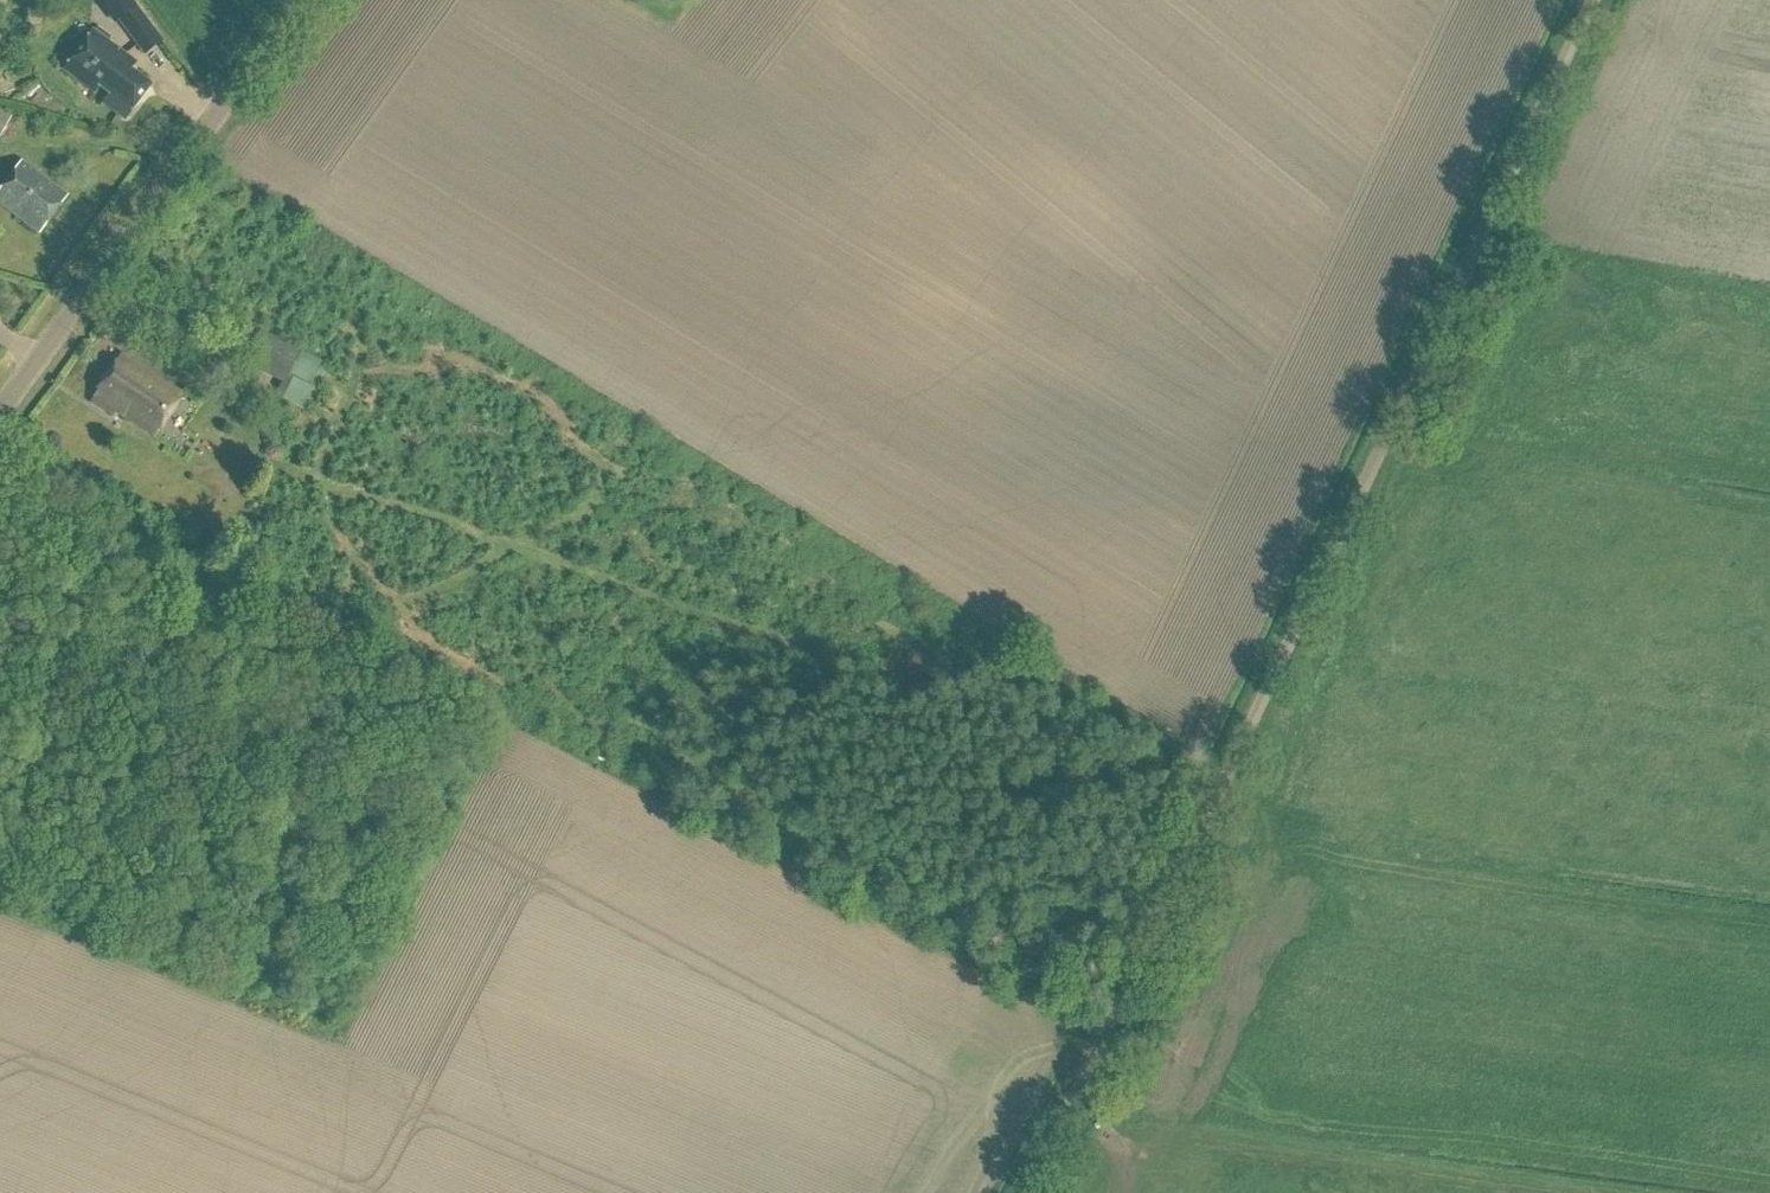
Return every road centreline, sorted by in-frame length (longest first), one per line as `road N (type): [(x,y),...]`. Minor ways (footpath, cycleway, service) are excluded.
road 1 (unclassified): [(1020,1192),(1589,0)]
road 2 (tertiary): [(0,411),(299,0)]

